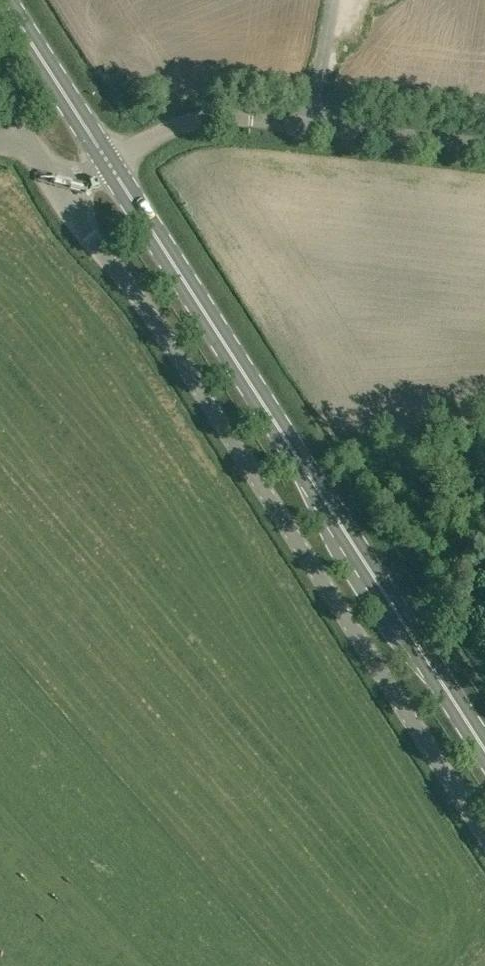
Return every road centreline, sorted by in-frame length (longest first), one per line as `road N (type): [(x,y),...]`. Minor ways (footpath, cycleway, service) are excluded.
road 1 (unclassified): [(484,842),(180,360),(60,195)]
road 2 (primary): [(484,751),(111,167)]
road 3 (unclassified): [(484,149),(212,120),(174,129),(111,167)]
road 4 (primary): [(111,167),(4,0)]

